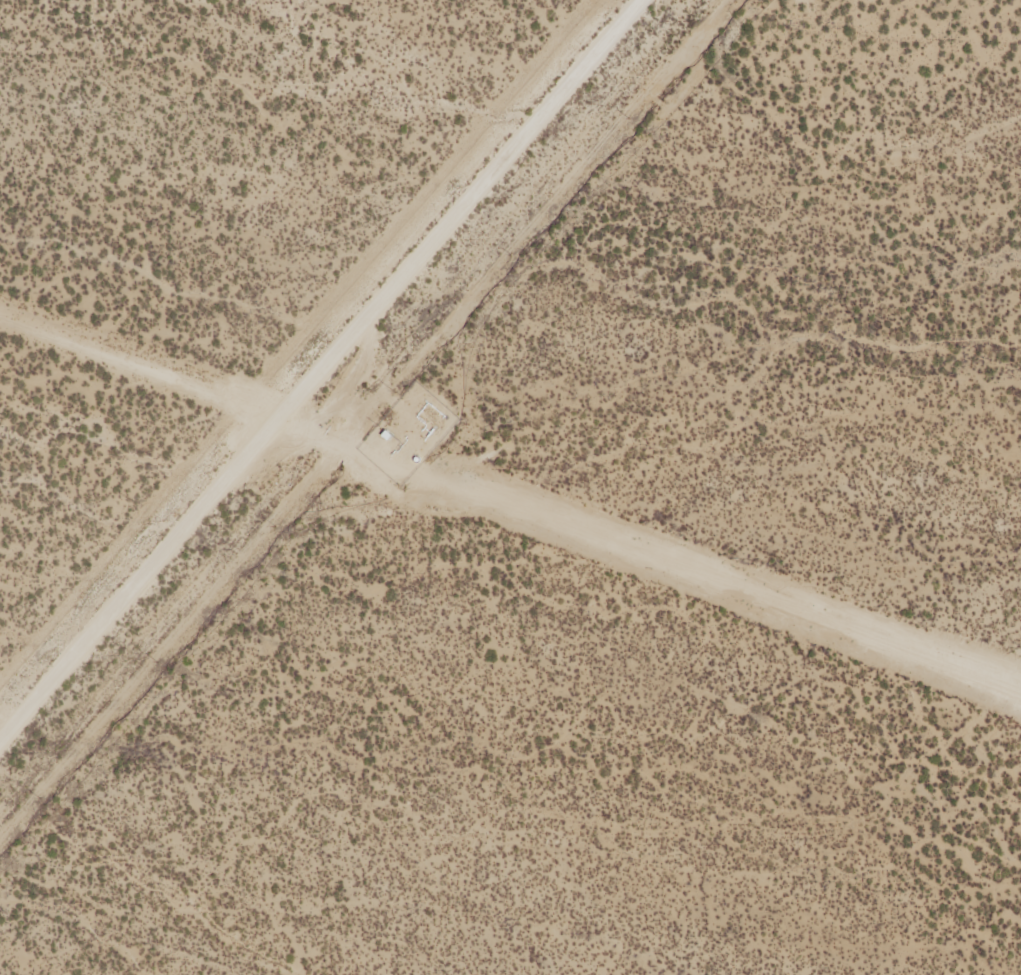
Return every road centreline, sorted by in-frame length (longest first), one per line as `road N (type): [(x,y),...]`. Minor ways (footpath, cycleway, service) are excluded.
road 1 (track): [(0,862),(347,974)]

